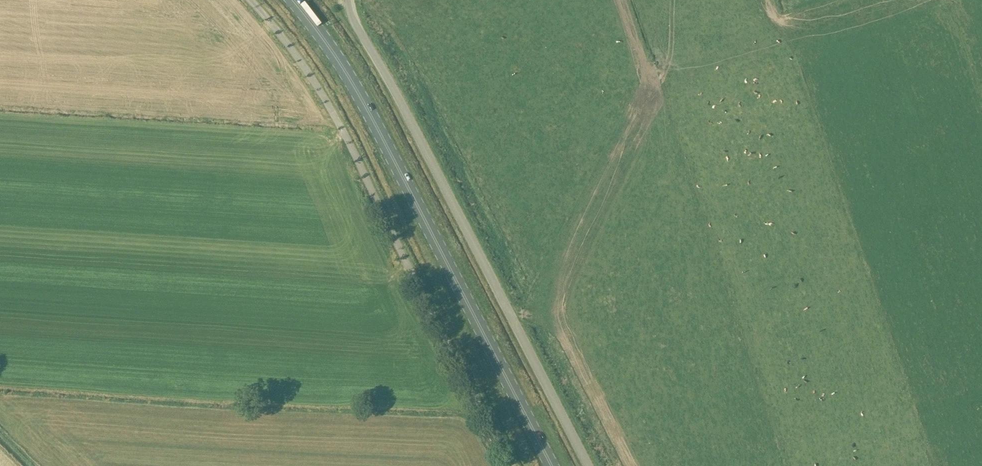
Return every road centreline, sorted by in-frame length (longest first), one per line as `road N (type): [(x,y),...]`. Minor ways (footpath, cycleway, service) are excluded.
road 1 (unclassified): [(511,465),(344,132),(251,0)]
road 2 (primary): [(292,0),(352,83),(551,465)]
road 3 (unclassified): [(591,465),(348,0)]

